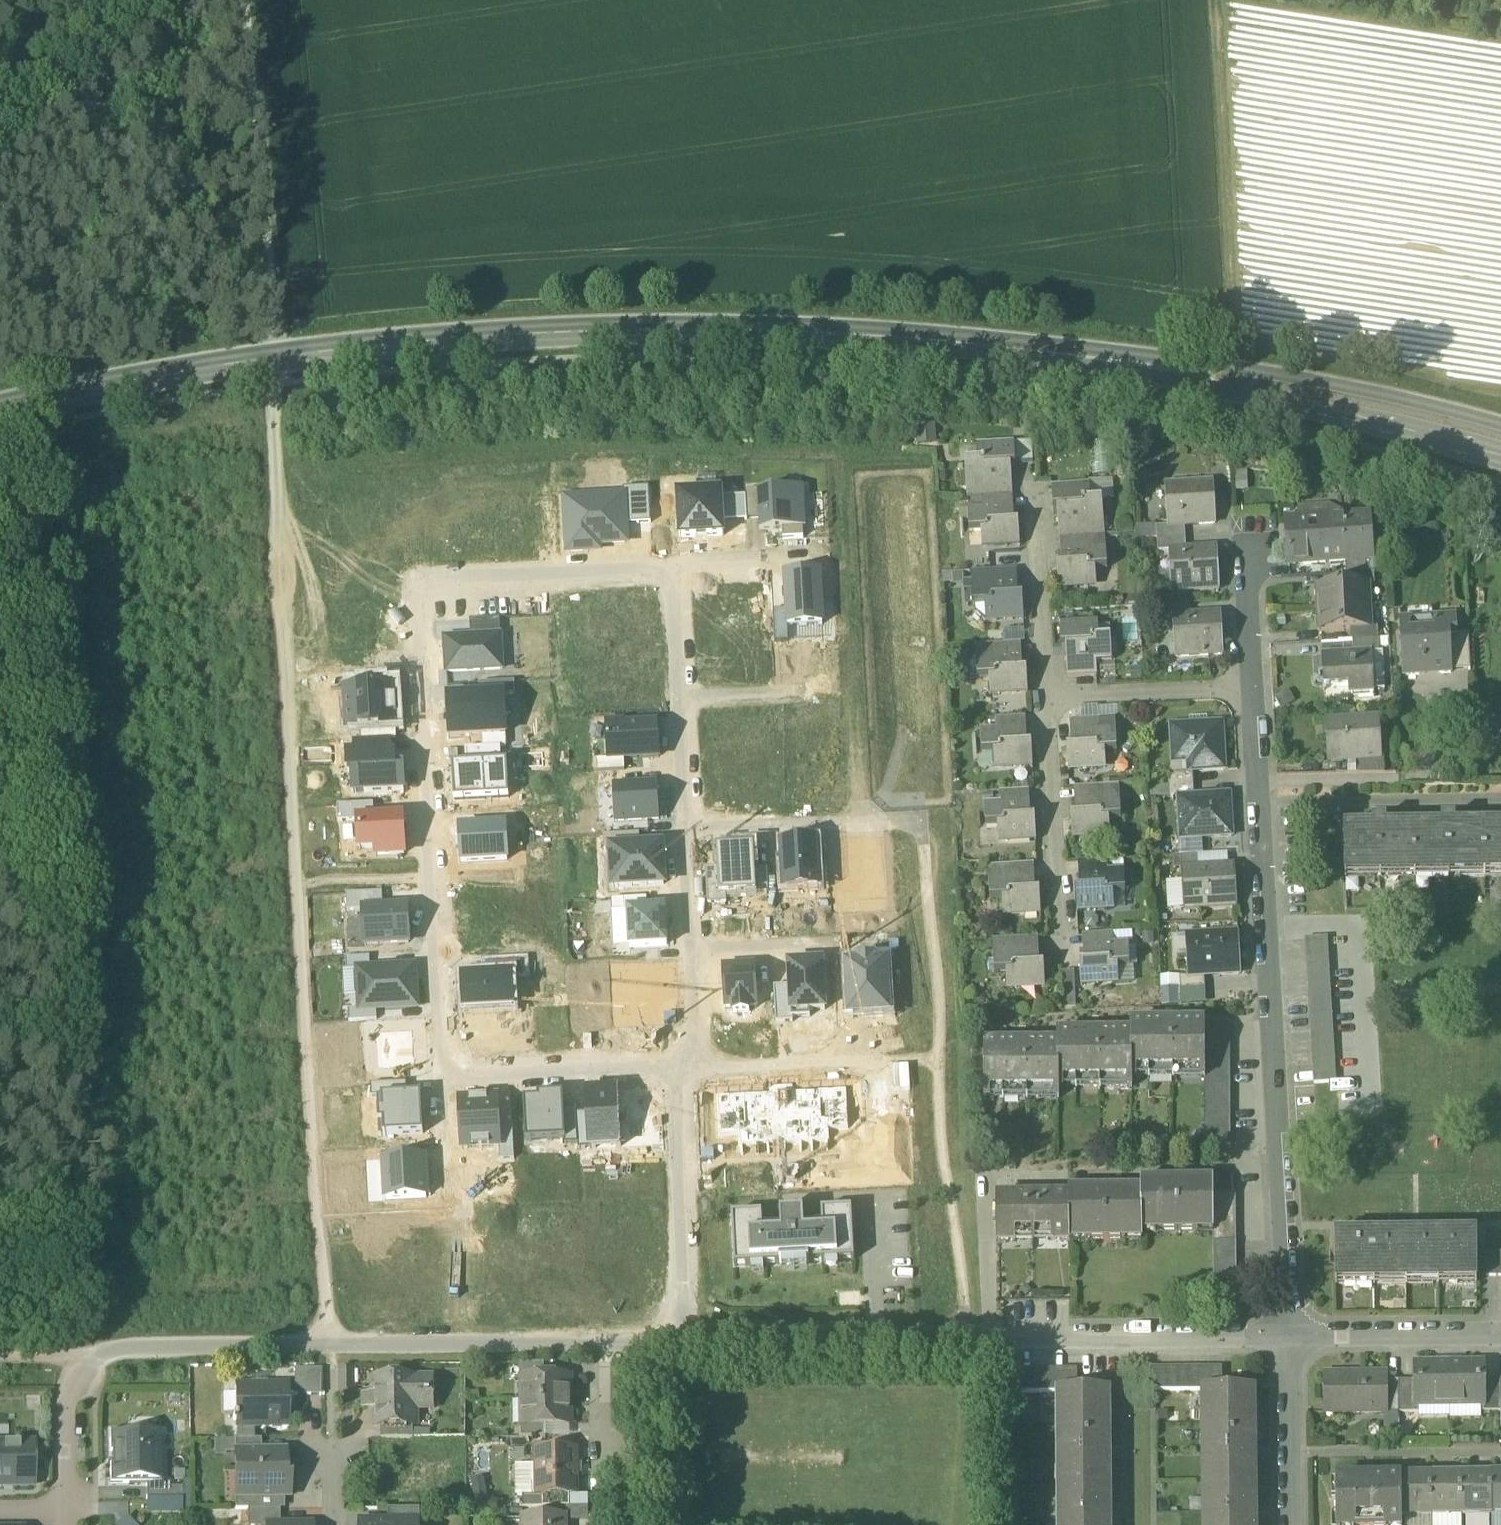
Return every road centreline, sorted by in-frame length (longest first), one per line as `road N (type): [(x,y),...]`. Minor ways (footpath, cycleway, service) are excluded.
road 1 (secondary): [(279,357),(685,331),(960,343),(1235,382),(1500,445)]
road 2 (residential): [(448,1072),(419,584),(675,573),(691,833)]
road 3 (unclassified): [(279,357),(270,389),(322,1345)]
road 4 (residential): [(1288,1335),(1252,688)]
road 5 (residential): [(1288,1335),(687,1342)]
road 6 (track): [(1235,382),(1213,0)]
road 7 (residential): [(687,1342),(322,1345)]
road 8 (track): [(244,0),(279,357)]
road 9 (secondary): [(0,411),(279,357)]
road 10 (residential): [(687,1342),(679,1072)]
road 11 (residential): [(1047,697),(1057,934)]
road 12 (residential): [(322,1345),(90,1347)]
road 13 (residential): [(679,1058),(448,1072)]
road 14 (residential): [(1500,1335),(1288,1335)]
road 15 (residential): [(1037,490),(1047,697)]
road 16 (residential): [(1252,688),(1047,697)]
road 17 (residential): [(679,1072),(882,1063)]
road 18 (residential): [(1297,1524),(1288,1335)]
road 19 (residential): [(699,952),(872,944)]
road 20 (residential): [(74,1507),(73,1393),(90,1347)]
road 21 (residential): [(691,833),(843,824)]
road 22 (residential): [(1252,688),(1245,546)]

